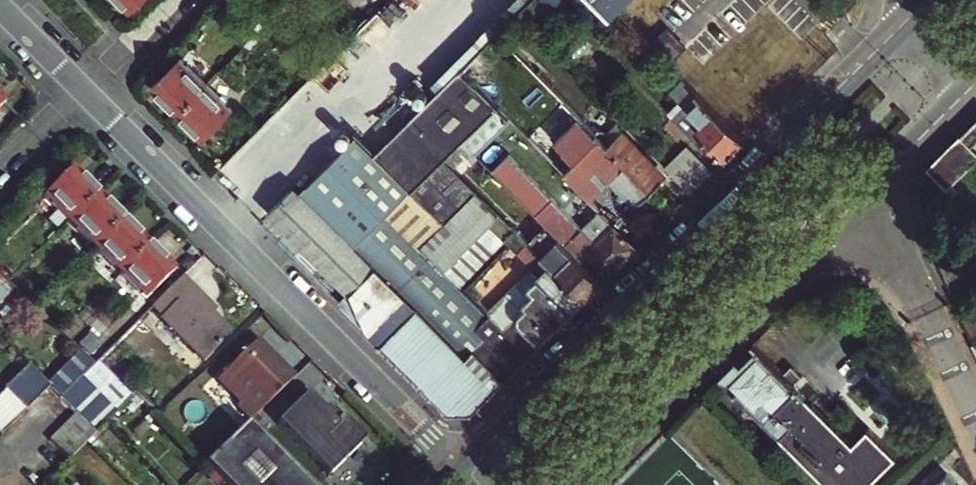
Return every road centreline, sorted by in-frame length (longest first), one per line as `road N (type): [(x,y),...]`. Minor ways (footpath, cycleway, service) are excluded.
road 1 (primary): [(916,13),(457,464)]
road 2 (primary): [(566,484),(970,85)]
road 3 (residential): [(457,464),(80,88)]
road 4 (residential): [(80,88),(172,0)]

